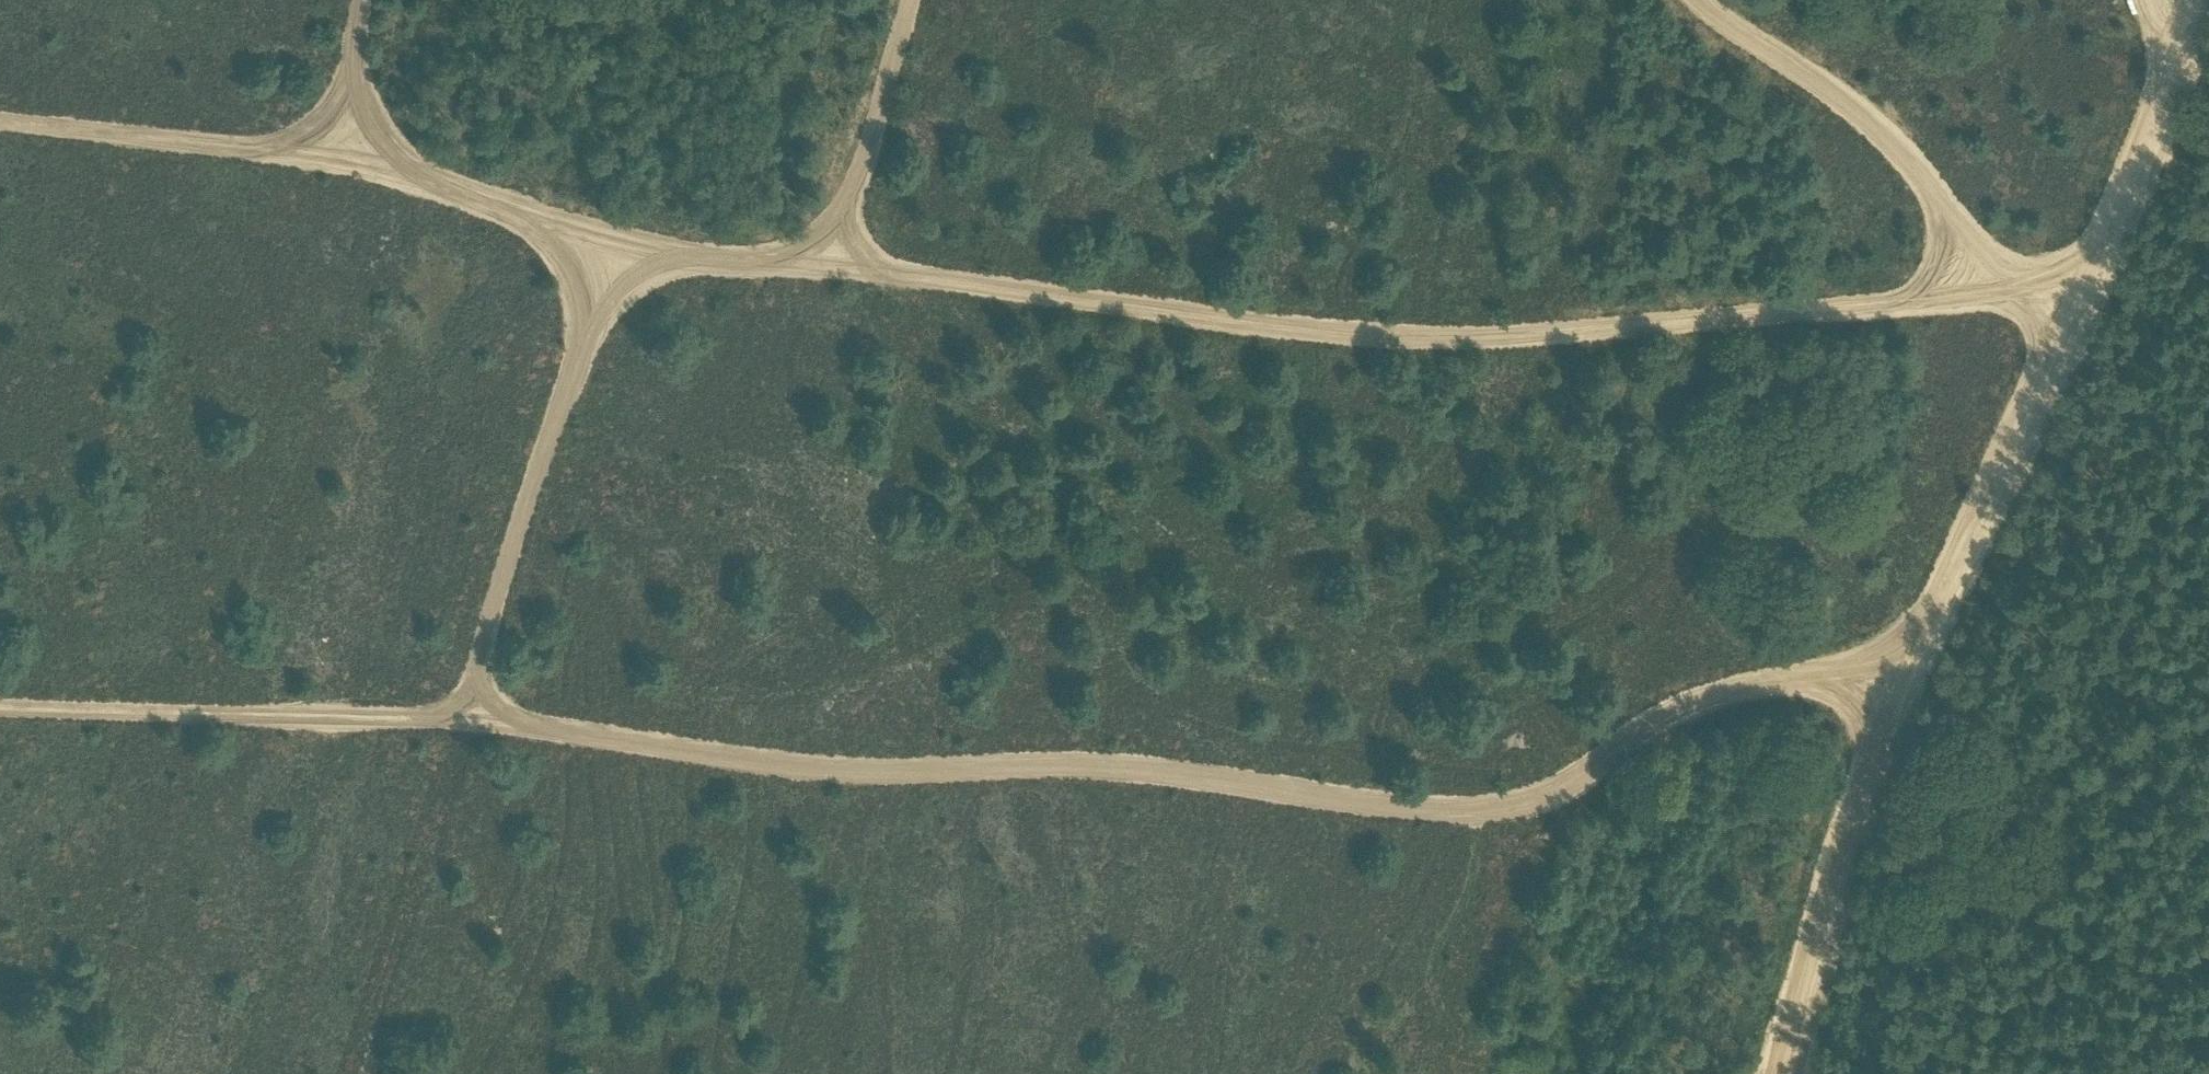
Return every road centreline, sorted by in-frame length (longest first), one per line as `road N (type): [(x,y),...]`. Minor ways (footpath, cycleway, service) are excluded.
road 1 (track): [(2202,0),(2076,318),(1954,548),(1774,1073)]

